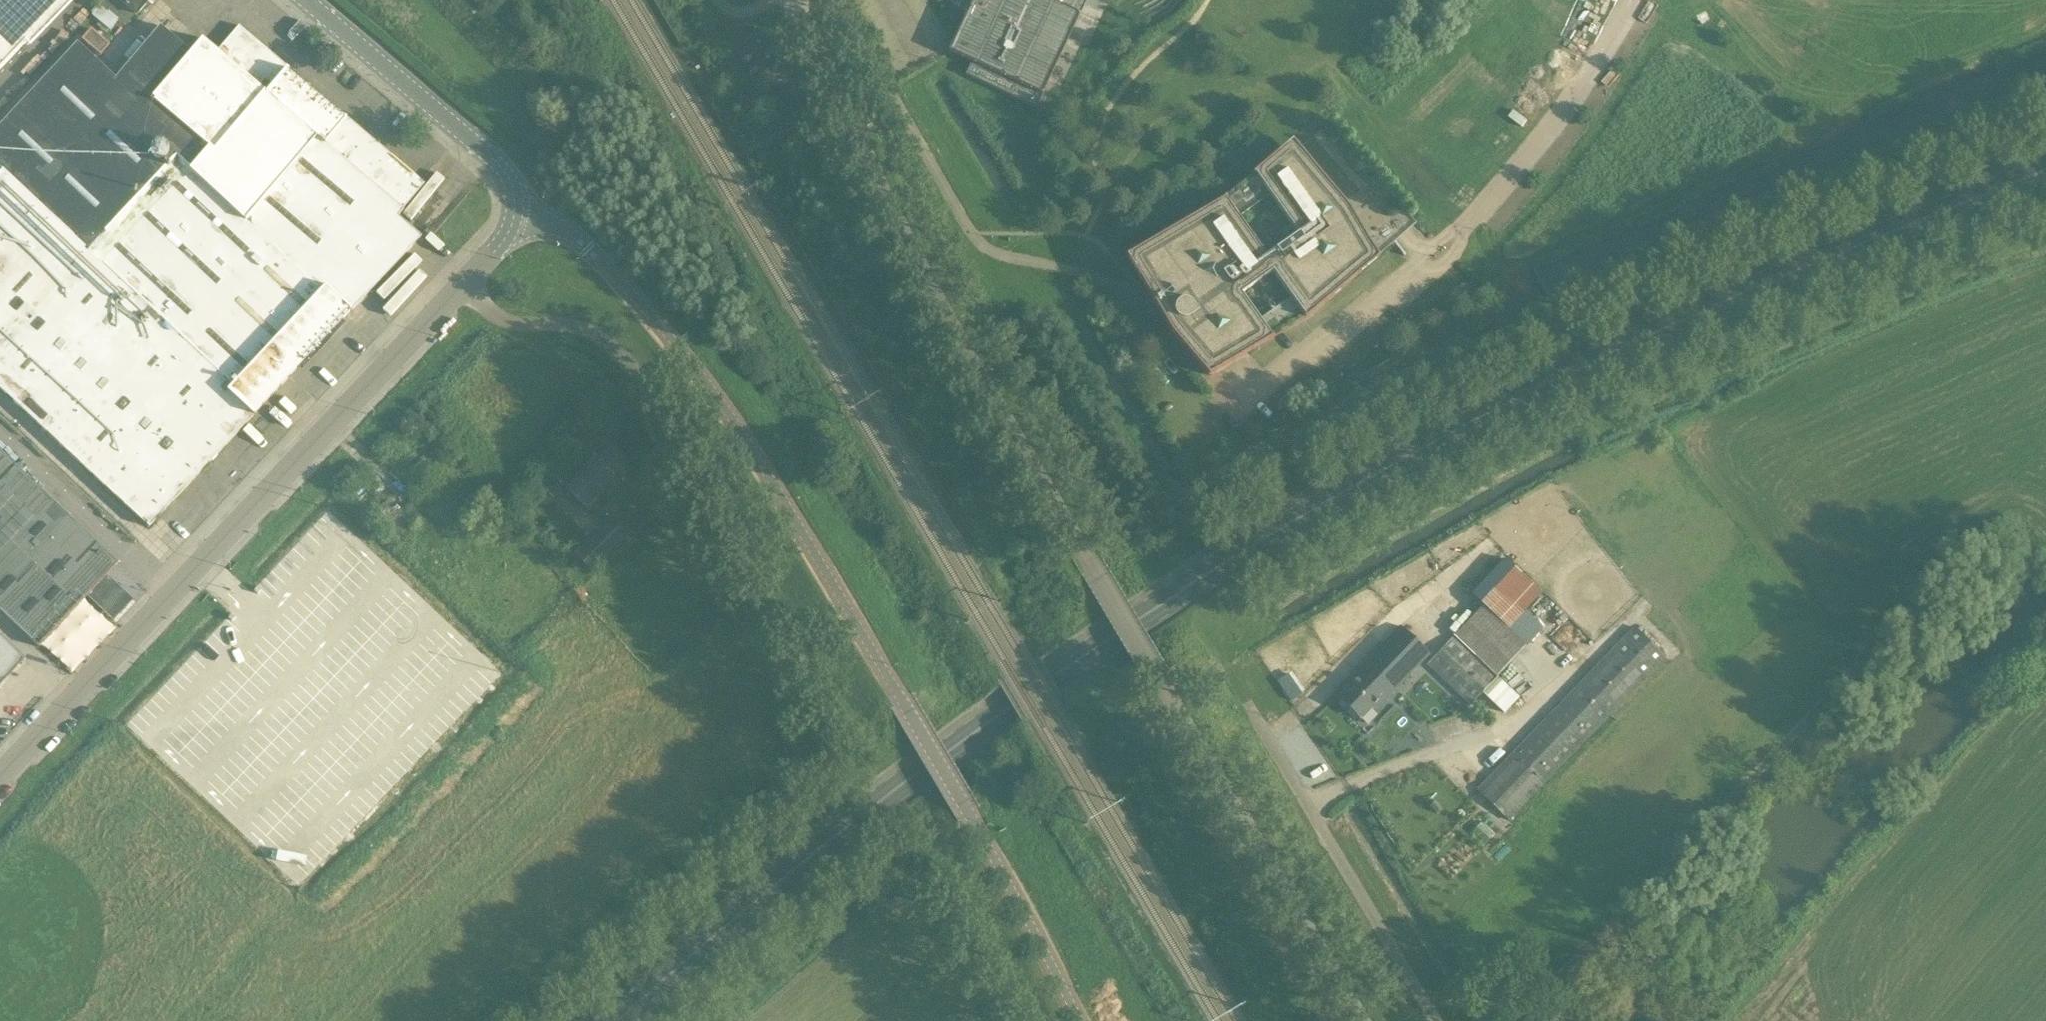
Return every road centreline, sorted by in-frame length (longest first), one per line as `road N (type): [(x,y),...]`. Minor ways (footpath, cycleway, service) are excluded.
road 1 (primary): [(618,1020),(887,789),(1303,501),(1691,301),(2045,165)]
road 2 (unclassified): [(1359,1020),(1081,567),(857,135)]
road 3 (unclassified): [(1069,1020),(971,821),(750,446),(587,249)]
road 4 (tertiary): [(0,780),(501,248),(518,217)]
road 5 (tertiary): [(518,217),(517,194),(497,162),(306,0)]
road 6 (residential): [(1469,226),(1549,132),(1636,0)]
road 7 (residential): [(857,135),(793,0)]

